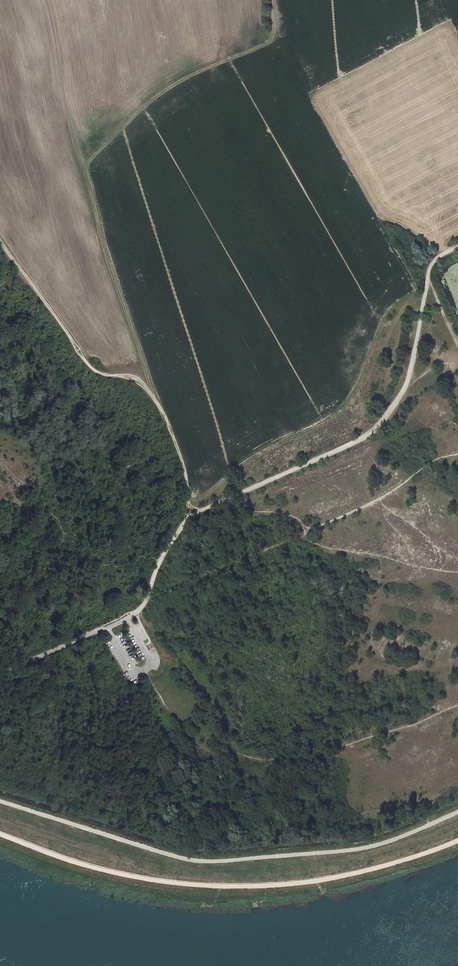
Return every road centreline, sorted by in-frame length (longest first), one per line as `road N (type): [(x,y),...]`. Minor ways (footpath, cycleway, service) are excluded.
road 1 (track): [(145,386),(149,380),(84,164),(166,89),(273,39),(275,0)]
road 2 (track): [(0,803),(210,862),(349,851),(457,811)]
road 3 (track): [(140,609),(377,502),(437,458),(457,454)]
road 4 (track): [(425,297),(407,384),(382,425),(190,517)]
road 5 (track): [(188,504),(183,465),(145,386),(91,368),(0,244)]
road 6 (track): [(425,297),(397,314),(366,382),(341,412),(188,504)]
road 7 (track): [(84,164),(47,0)]
road 8 (track): [(0,674),(140,609)]

